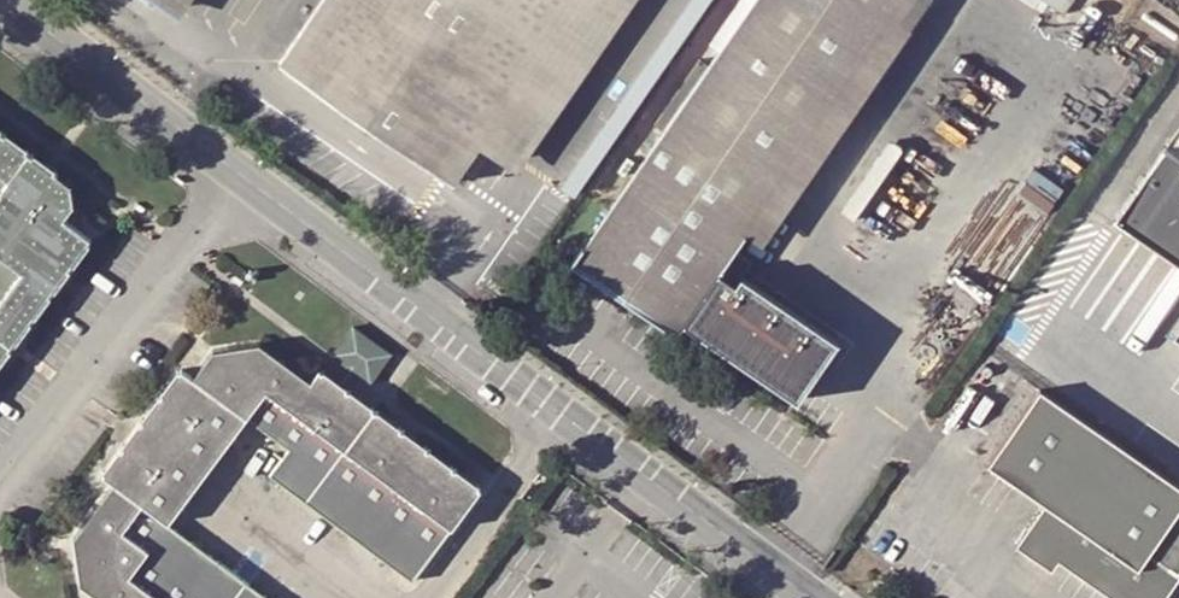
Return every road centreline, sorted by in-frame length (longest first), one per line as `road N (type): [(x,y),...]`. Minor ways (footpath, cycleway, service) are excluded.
road 1 (tertiary): [(0,18),(297,229),(383,314),(786,597)]

